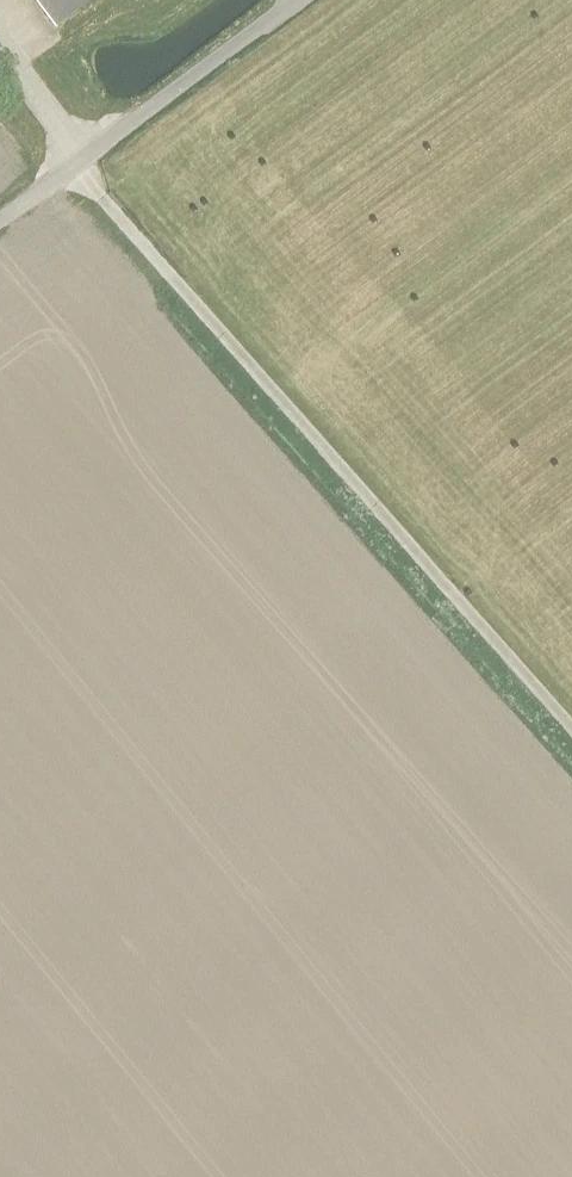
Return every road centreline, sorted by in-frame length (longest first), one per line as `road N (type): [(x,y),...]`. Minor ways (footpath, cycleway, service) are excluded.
road 1 (unclassified): [(0,226),(297,0)]

